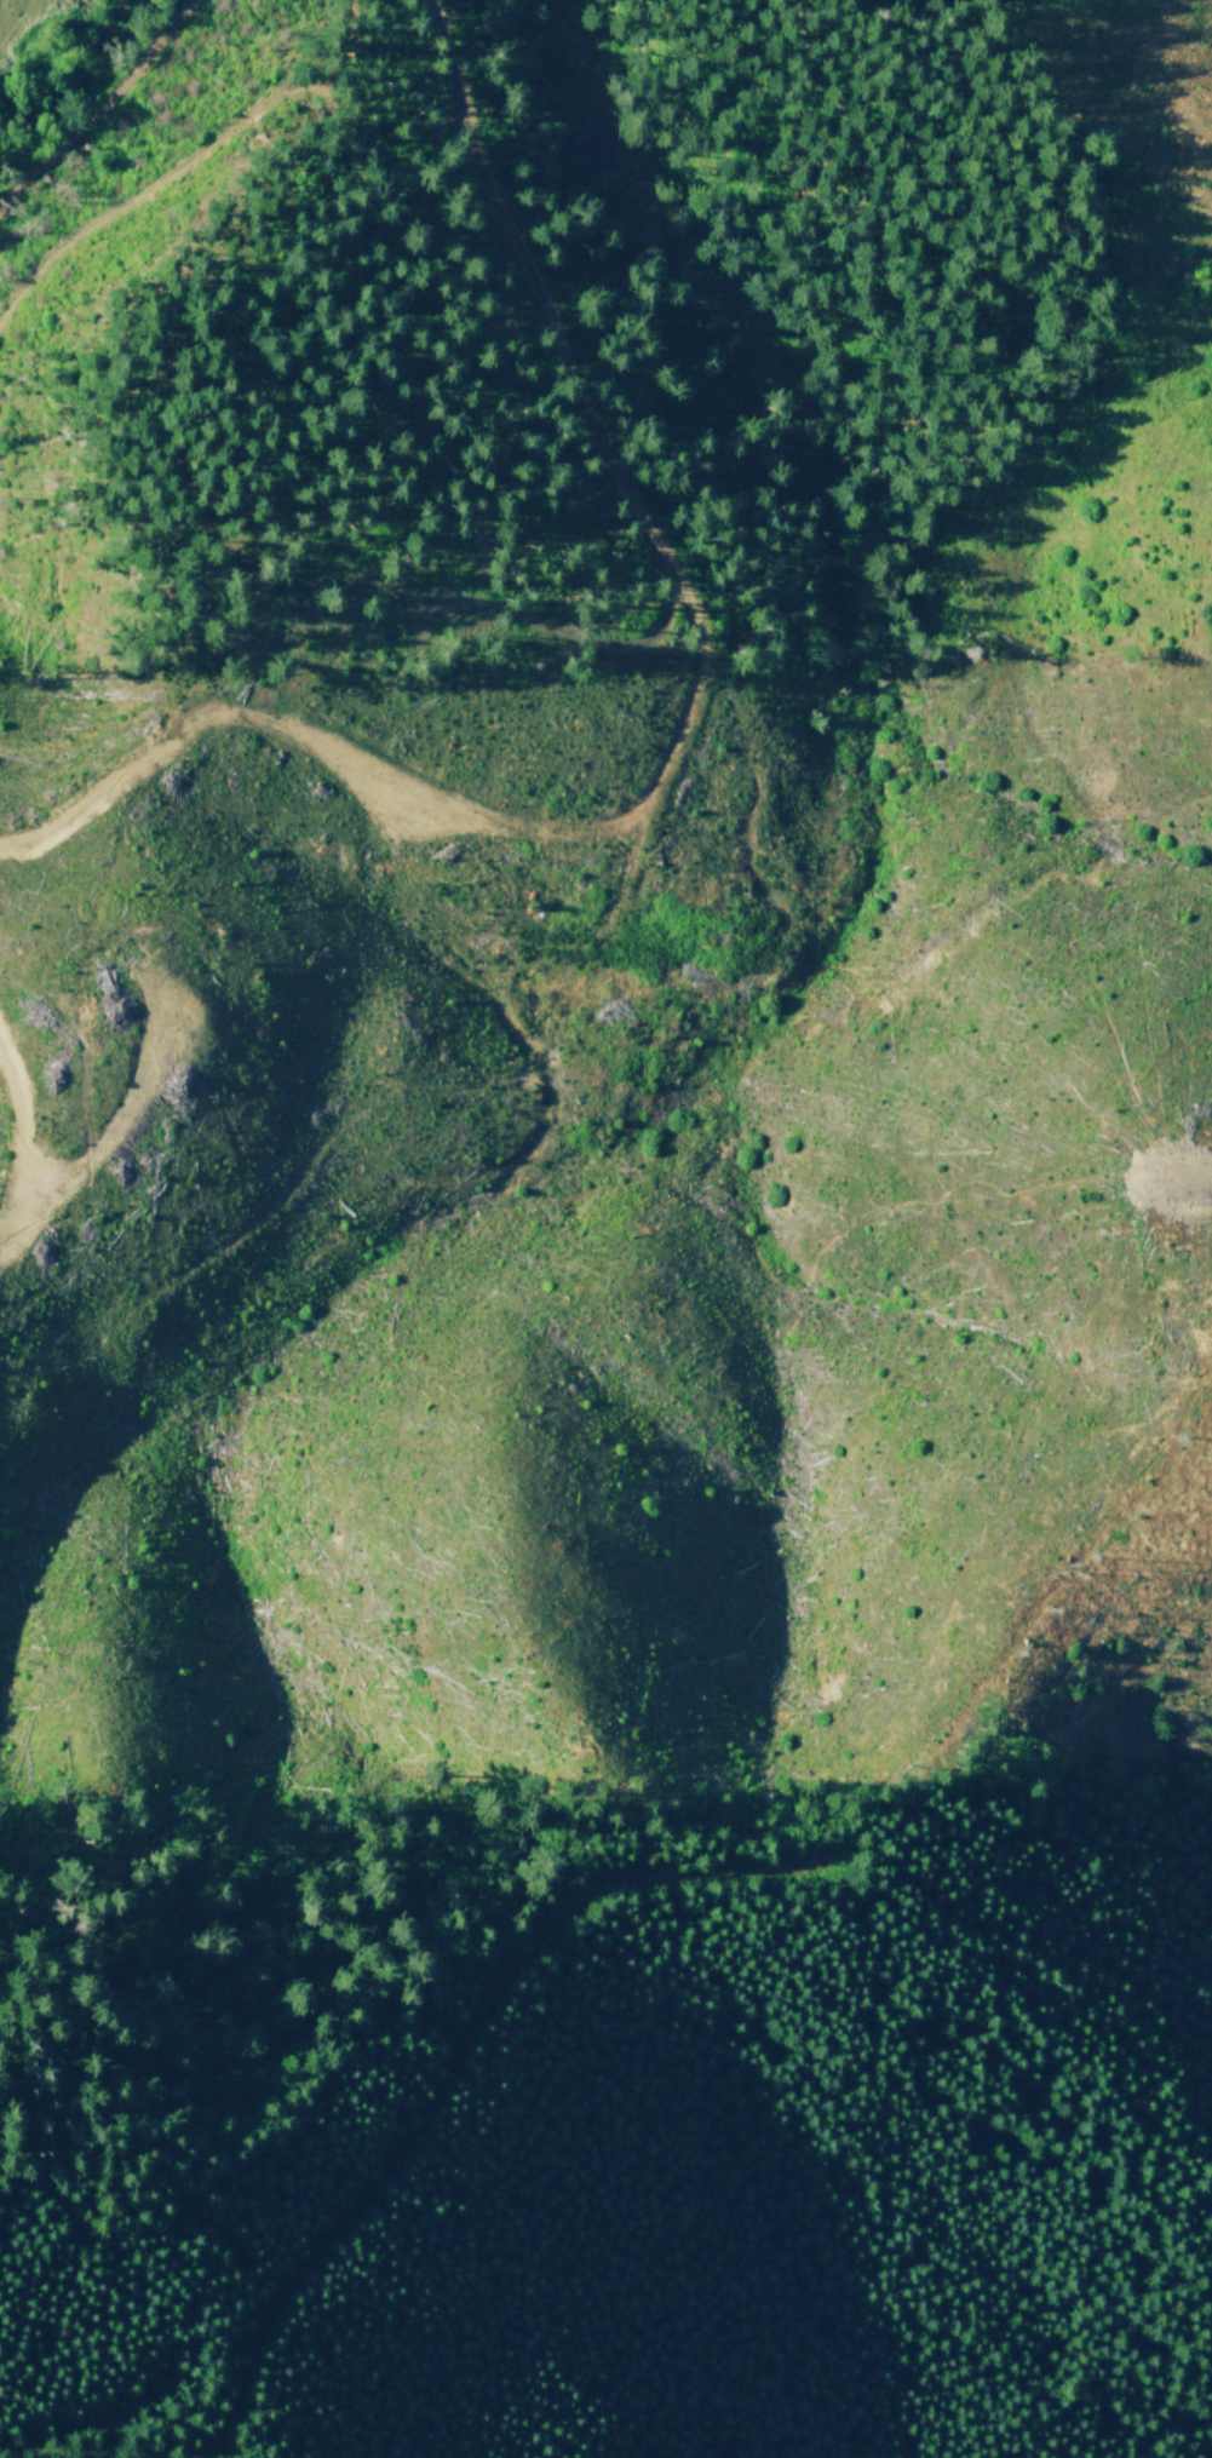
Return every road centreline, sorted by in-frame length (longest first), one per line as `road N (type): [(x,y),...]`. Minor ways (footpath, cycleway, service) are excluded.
road 1 (track): [(197,2457),(232,2439),(248,2408),(257,2355),(282,2308),(323,2247),(424,2143),(481,2064),(547,1932),(580,1894),(619,1880),(808,1868)]

